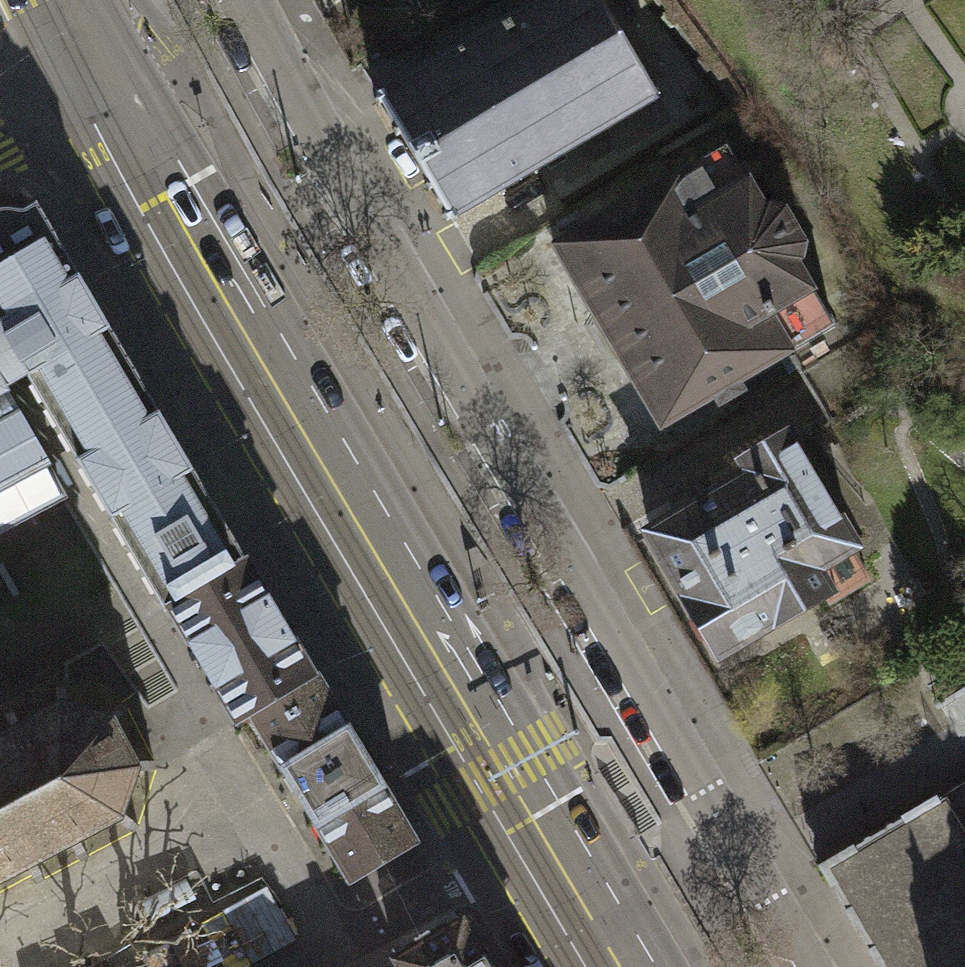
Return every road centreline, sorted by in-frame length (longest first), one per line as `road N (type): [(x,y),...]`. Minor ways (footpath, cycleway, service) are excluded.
road 1 (residential): [(803,966),(252,0)]
road 2 (tertiary): [(68,73),(589,966)]

